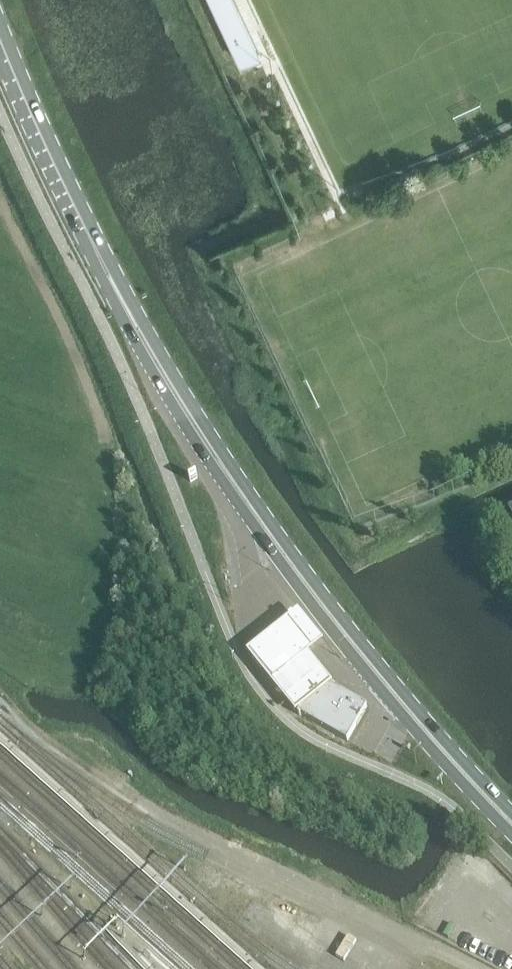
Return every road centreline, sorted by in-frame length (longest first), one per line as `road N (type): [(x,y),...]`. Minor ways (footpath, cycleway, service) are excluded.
road 1 (primary): [(125,306),(147,360),(213,466),(319,614),(511,830)]
road 2 (primary): [(511,808),(328,595),(125,306)]
road 3 (primary): [(125,306),(0,37)]

